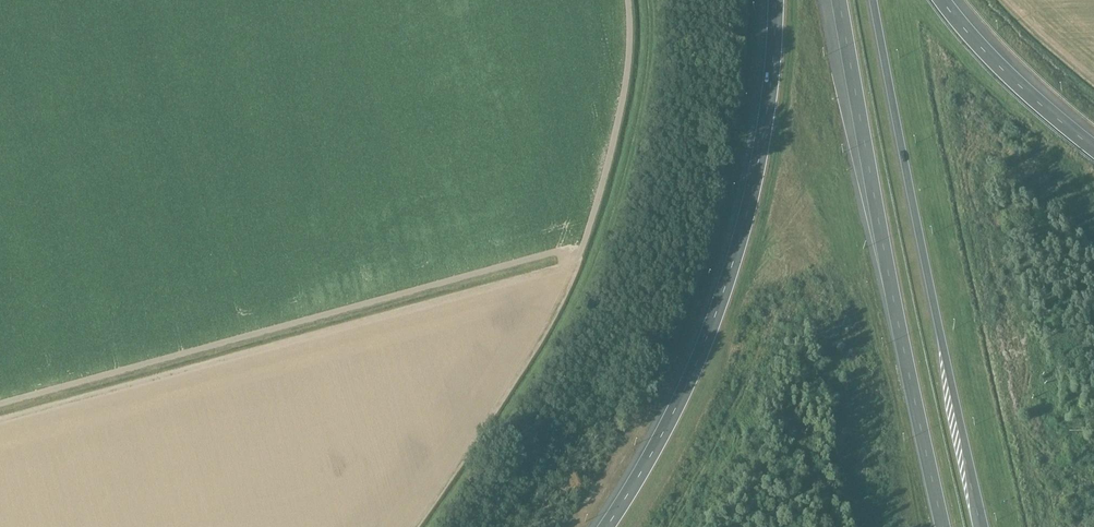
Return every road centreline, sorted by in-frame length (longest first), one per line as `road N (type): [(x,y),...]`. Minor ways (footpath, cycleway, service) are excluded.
road 1 (track): [(580,245),(0,403)]
road 2 (motorway): [(776,0),(757,170),(727,282),(674,413),(607,526)]
road 3 (trunk): [(837,0),(943,526)]
road 4 (trunk): [(981,526),(911,193)]
road 5 (motorway): [(1093,148),(1006,73),(942,0)]
road 6 (motorway): [(911,193),(872,0)]

